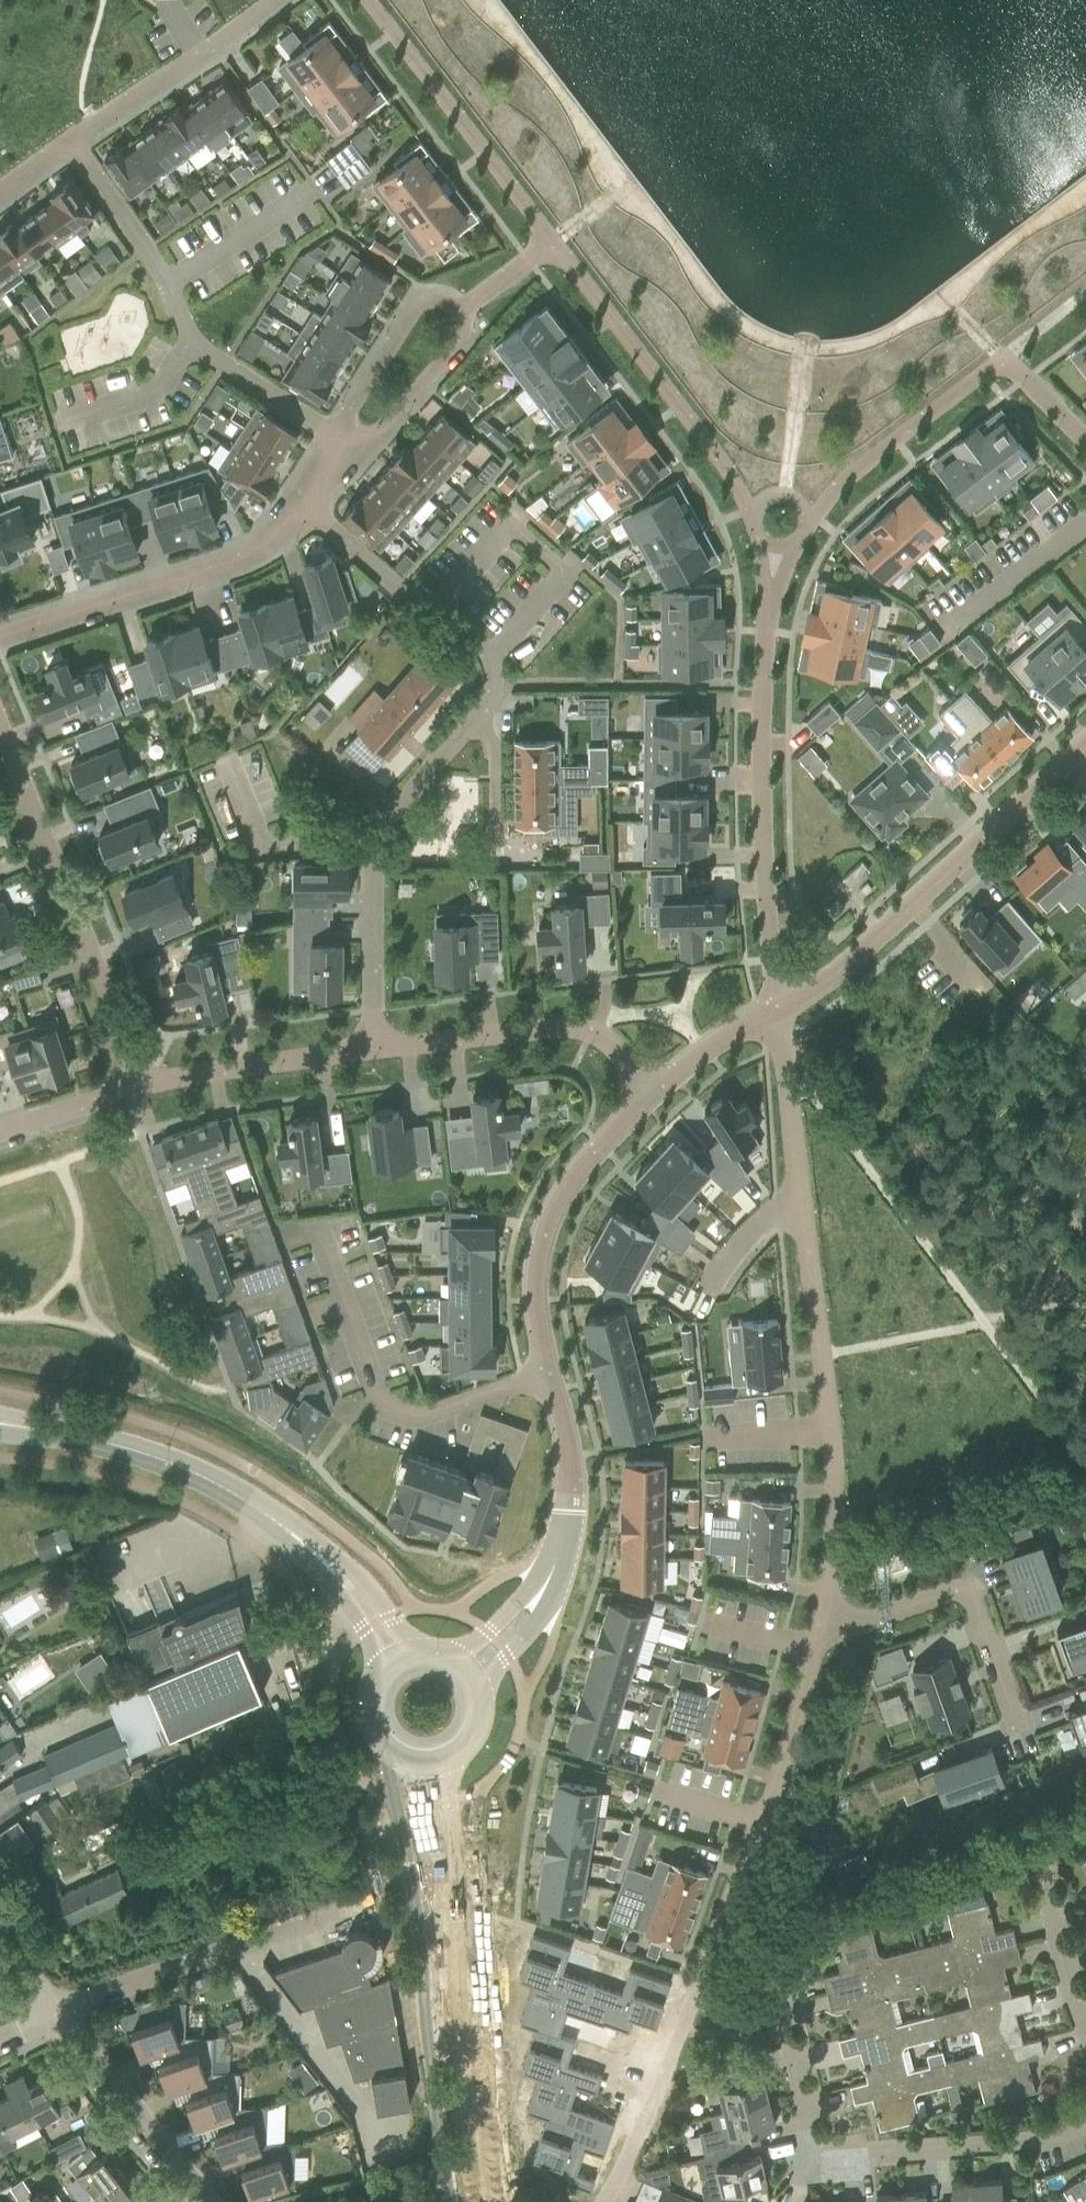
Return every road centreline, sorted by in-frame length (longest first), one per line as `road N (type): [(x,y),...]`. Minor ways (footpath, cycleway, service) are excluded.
road 1 (residential): [(818,1634),(833,1517),(832,1431),(773,1001)]
road 2 (residential): [(604,2201),(648,2122),(781,1775),(818,1634)]
road 3 (track): [(1085,1459),(818,1100),(786,1087)]
road 4 (residential): [(1085,2119),(1062,2136),(1000,2147),(832,2159),(817,2148),(770,1958)]
road 5 (residential): [(773,1001),(758,767),(776,550)]
road 6 (residential): [(71,141),(169,283),(195,348),(336,436)]
road 7 (residential): [(773,1001),(813,990),(1085,745)]
road 8 (residential): [(137,1085),(0,725)]
road 9 (residential): [(808,520),(847,477),(1001,357),(1085,443)]
road 10 (residential): [(473,723),(372,844),(374,1049)]
road 11 (secondary): [(321,1561),(219,1488),(142,1456),(0,1429)]
road 12 (residential): [(552,244),(726,463),(754,517)]
road 13 (residential): [(303,497),(234,561),(0,636)]
road 14 (residential): [(303,497),(382,575),(489,654),(492,700),(473,723)]
road 15 (secondary): [(483,2201),(443,1885)]
road 16 (residential): [(549,1372),(534,1294),(545,1224),(585,1159),(644,1093)]
road 17 (residential): [(366,0),(552,244)]
road 18 (residential): [(374,1049),(580,1027),(625,1057),(644,1093)]
road 19 (residential): [(1018,1730),(965,1593),(818,1634)]
road 20 (residential): [(71,141),(274,0)]
road 21 (residential): [(52,2012),(205,2201)]
road 22 (residential): [(137,1085),(374,1049)]
road 23 (residential): [(1085,2021),(1044,1882),(1043,1849),(1085,1821)]
road 24 (residential): [(234,1950),(376,2128)]
road 25 (residential): [(336,436),(356,454),(464,338),(460,312)]
road 26 (residential): [(552,1577),(572,1510),(549,1372)]
road 27 (residential): [(460,312),(426,302),(412,311),(336,436)]
road 28 (residential): [(52,2012),(234,1950)]
road 29 (residential): [(549,1372),(413,1427),(376,1405)]
road 30 (track): [(985,1322),(821,1352)]
road 31 (residential): [(644,1093),(773,1001)]
road 32 (residential): [(494,859),(494,744),(473,723)]
road 33 (residential): [(0,1128),(137,1085)]
road 34 (residential): [(477,1692),(542,1625),(552,1577)]
road 35 (residential): [(234,1950),(367,1904)]
road 36 (secondary): [(410,1655),(371,1597),(321,1561)]
road 37 (residential): [(552,1577),(455,1663)]
road 38 (secondary): [(321,1561),(380,1672)]
road 39 (secondary): [(409,1766),(443,1885)]
road 40 (secondary): [(443,1885),(452,1850),(446,1763)]

